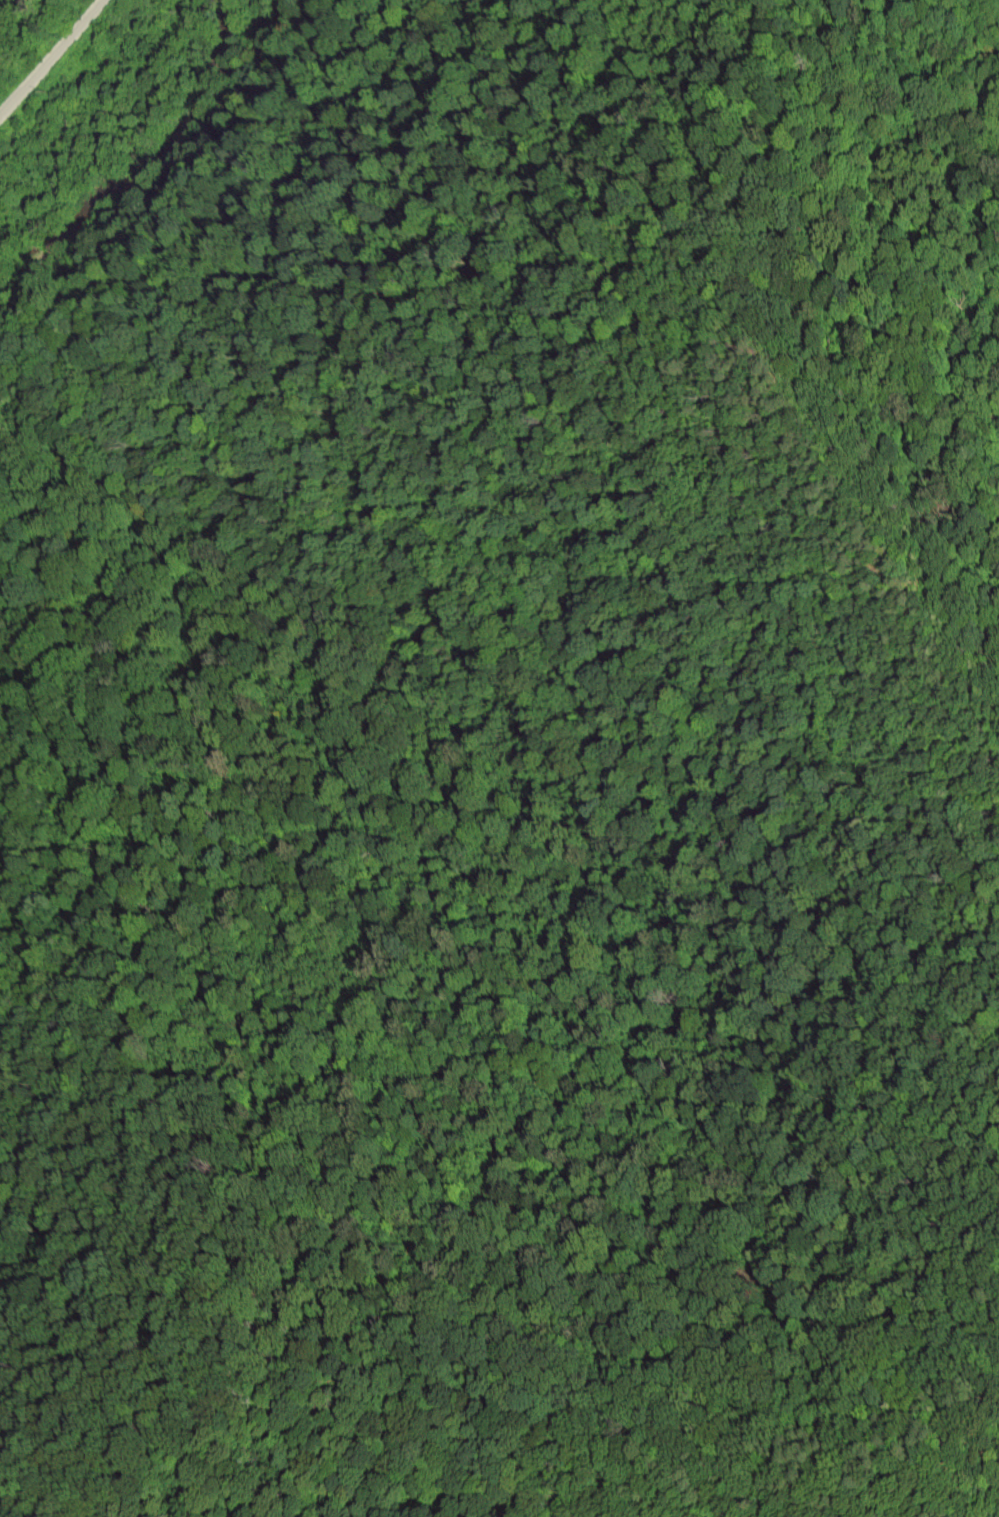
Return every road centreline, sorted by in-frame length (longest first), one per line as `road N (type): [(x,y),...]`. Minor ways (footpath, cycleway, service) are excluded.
road 1 (residential): [(101,0),(0,105)]

